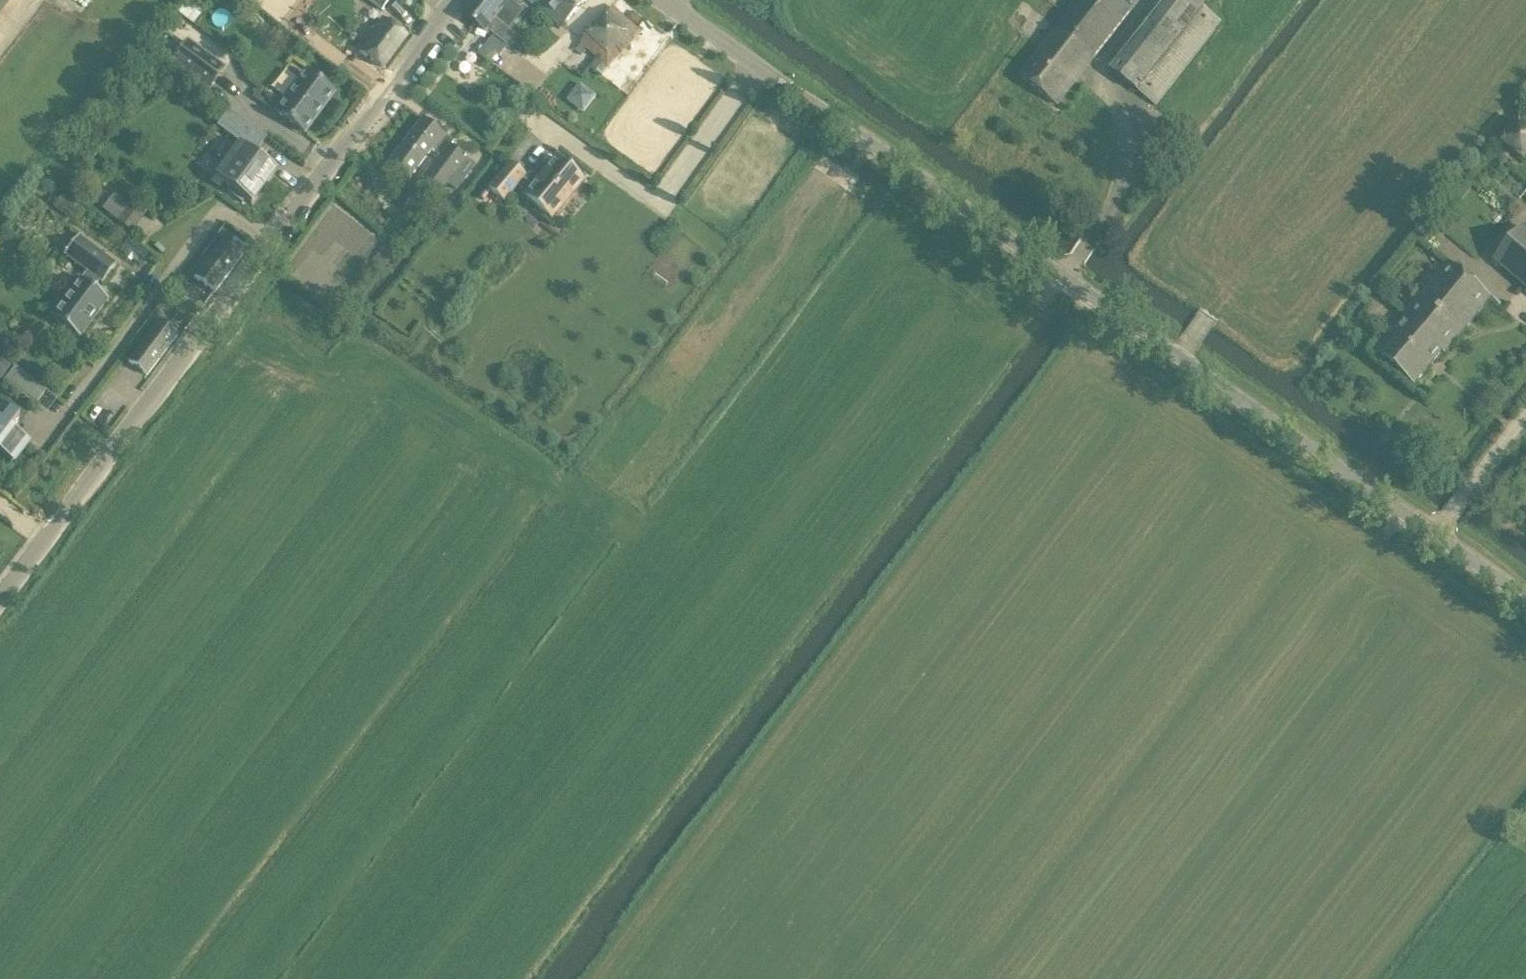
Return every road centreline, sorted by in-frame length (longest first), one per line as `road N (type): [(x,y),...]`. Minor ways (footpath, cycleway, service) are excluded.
road 1 (tertiary): [(1525,598),(663,0)]
road 2 (unclassified): [(0,599),(455,0)]

